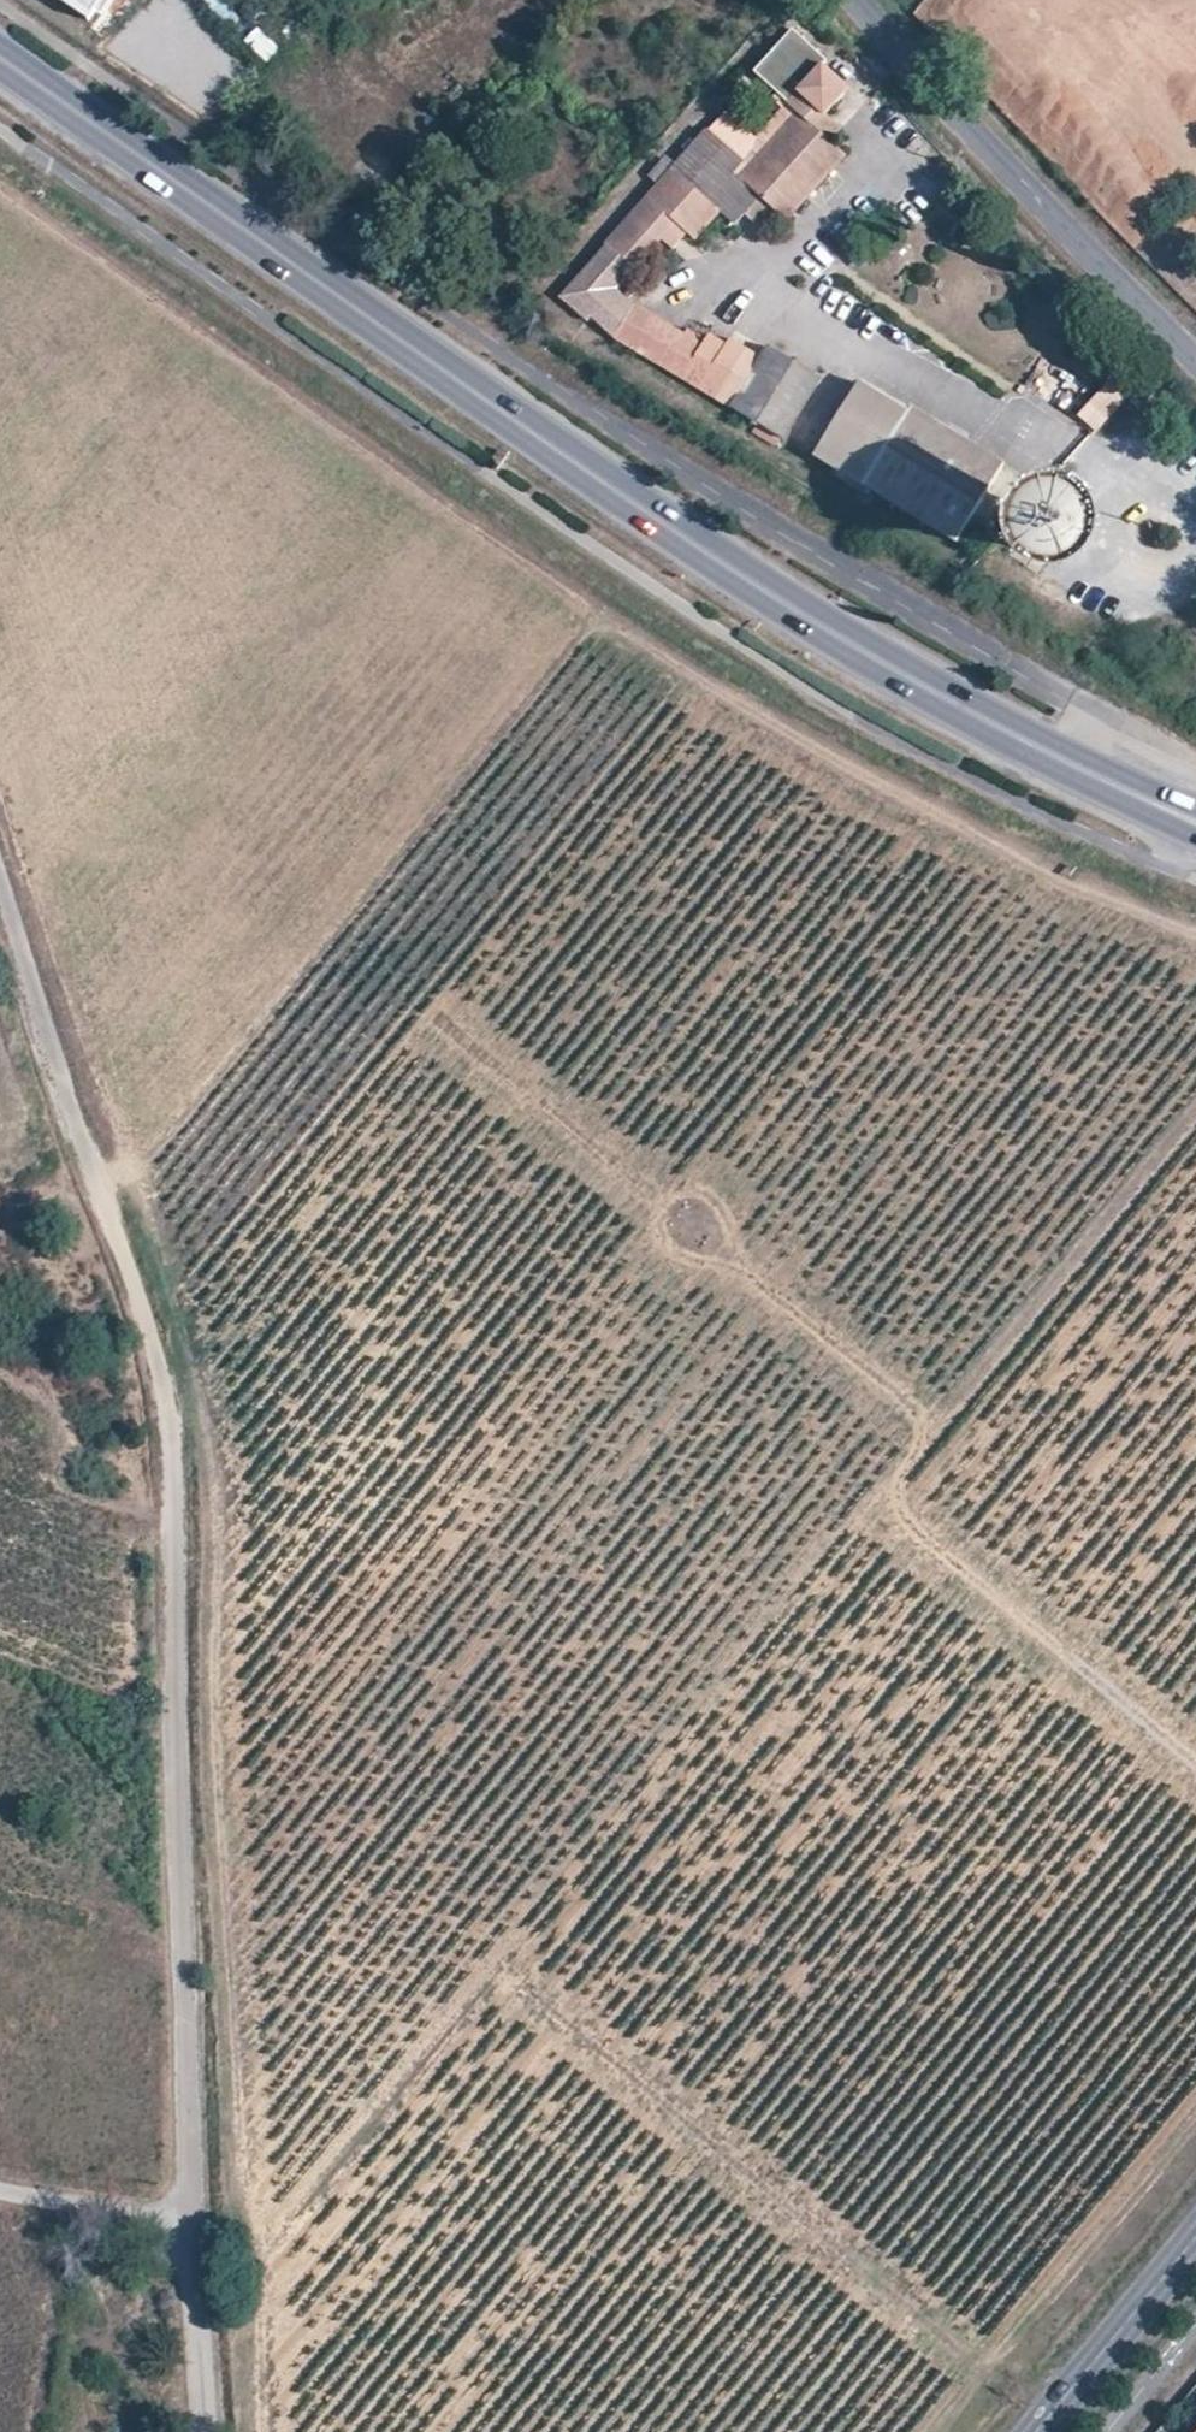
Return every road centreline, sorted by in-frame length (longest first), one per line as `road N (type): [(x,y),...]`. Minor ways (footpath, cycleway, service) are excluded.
road 1 (unclassified): [(192,2219),(162,1370),(0,891)]
road 2 (primary): [(0,51),(792,613),(1118,791)]
road 3 (unclassified): [(1195,371),(862,0)]
road 4 (unclassified): [(209,2431),(192,2219)]
road 5 (tertiary): [(1060,2431),(1195,2269)]
road 6 (unclassified): [(0,2191),(192,2219)]

